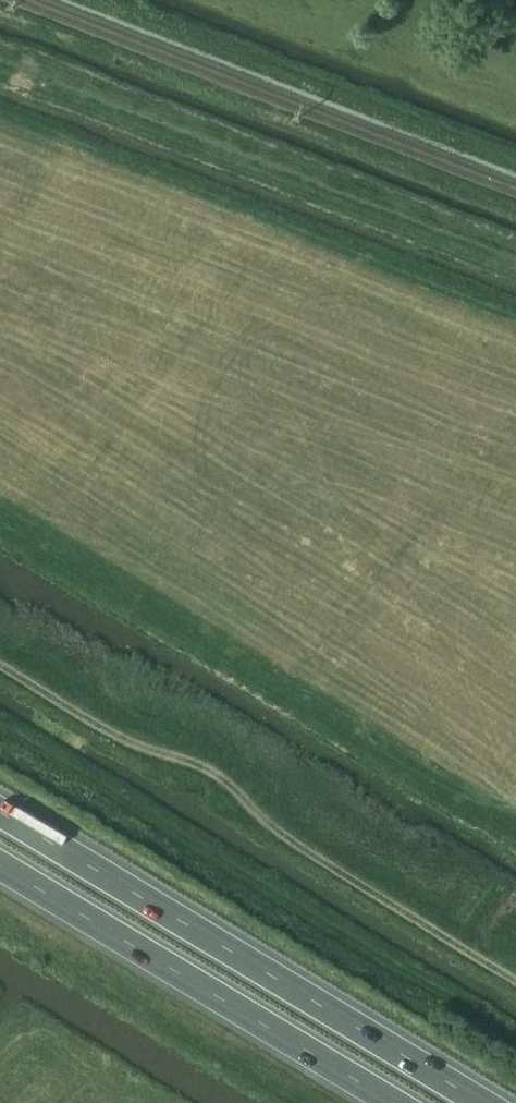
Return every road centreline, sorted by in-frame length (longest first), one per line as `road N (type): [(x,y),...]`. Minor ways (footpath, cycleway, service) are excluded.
road 1 (track): [(0,671),(83,722),(208,767),(258,815),(515,980)]
road 2 (trunk): [(484,1102),(0,811)]
road 3 (trunk): [(0,865),(395,1102)]

